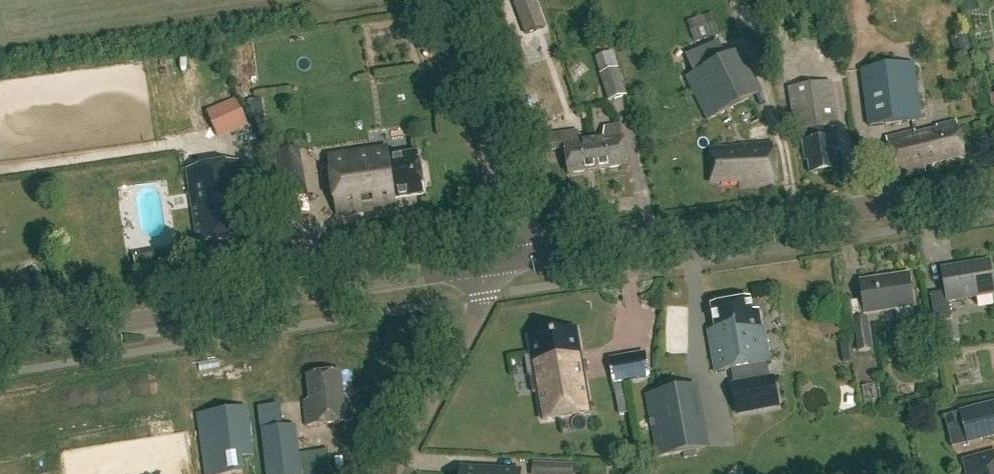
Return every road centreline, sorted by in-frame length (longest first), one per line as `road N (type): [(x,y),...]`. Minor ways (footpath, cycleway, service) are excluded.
road 1 (tertiary): [(0,342),(521,254)]
road 2 (tertiary): [(521,254),(993,191)]
road 3 (unclassified): [(521,254),(525,228),(511,176),(448,0)]
road 4 (unclassified): [(393,473),(486,294),(521,254)]

